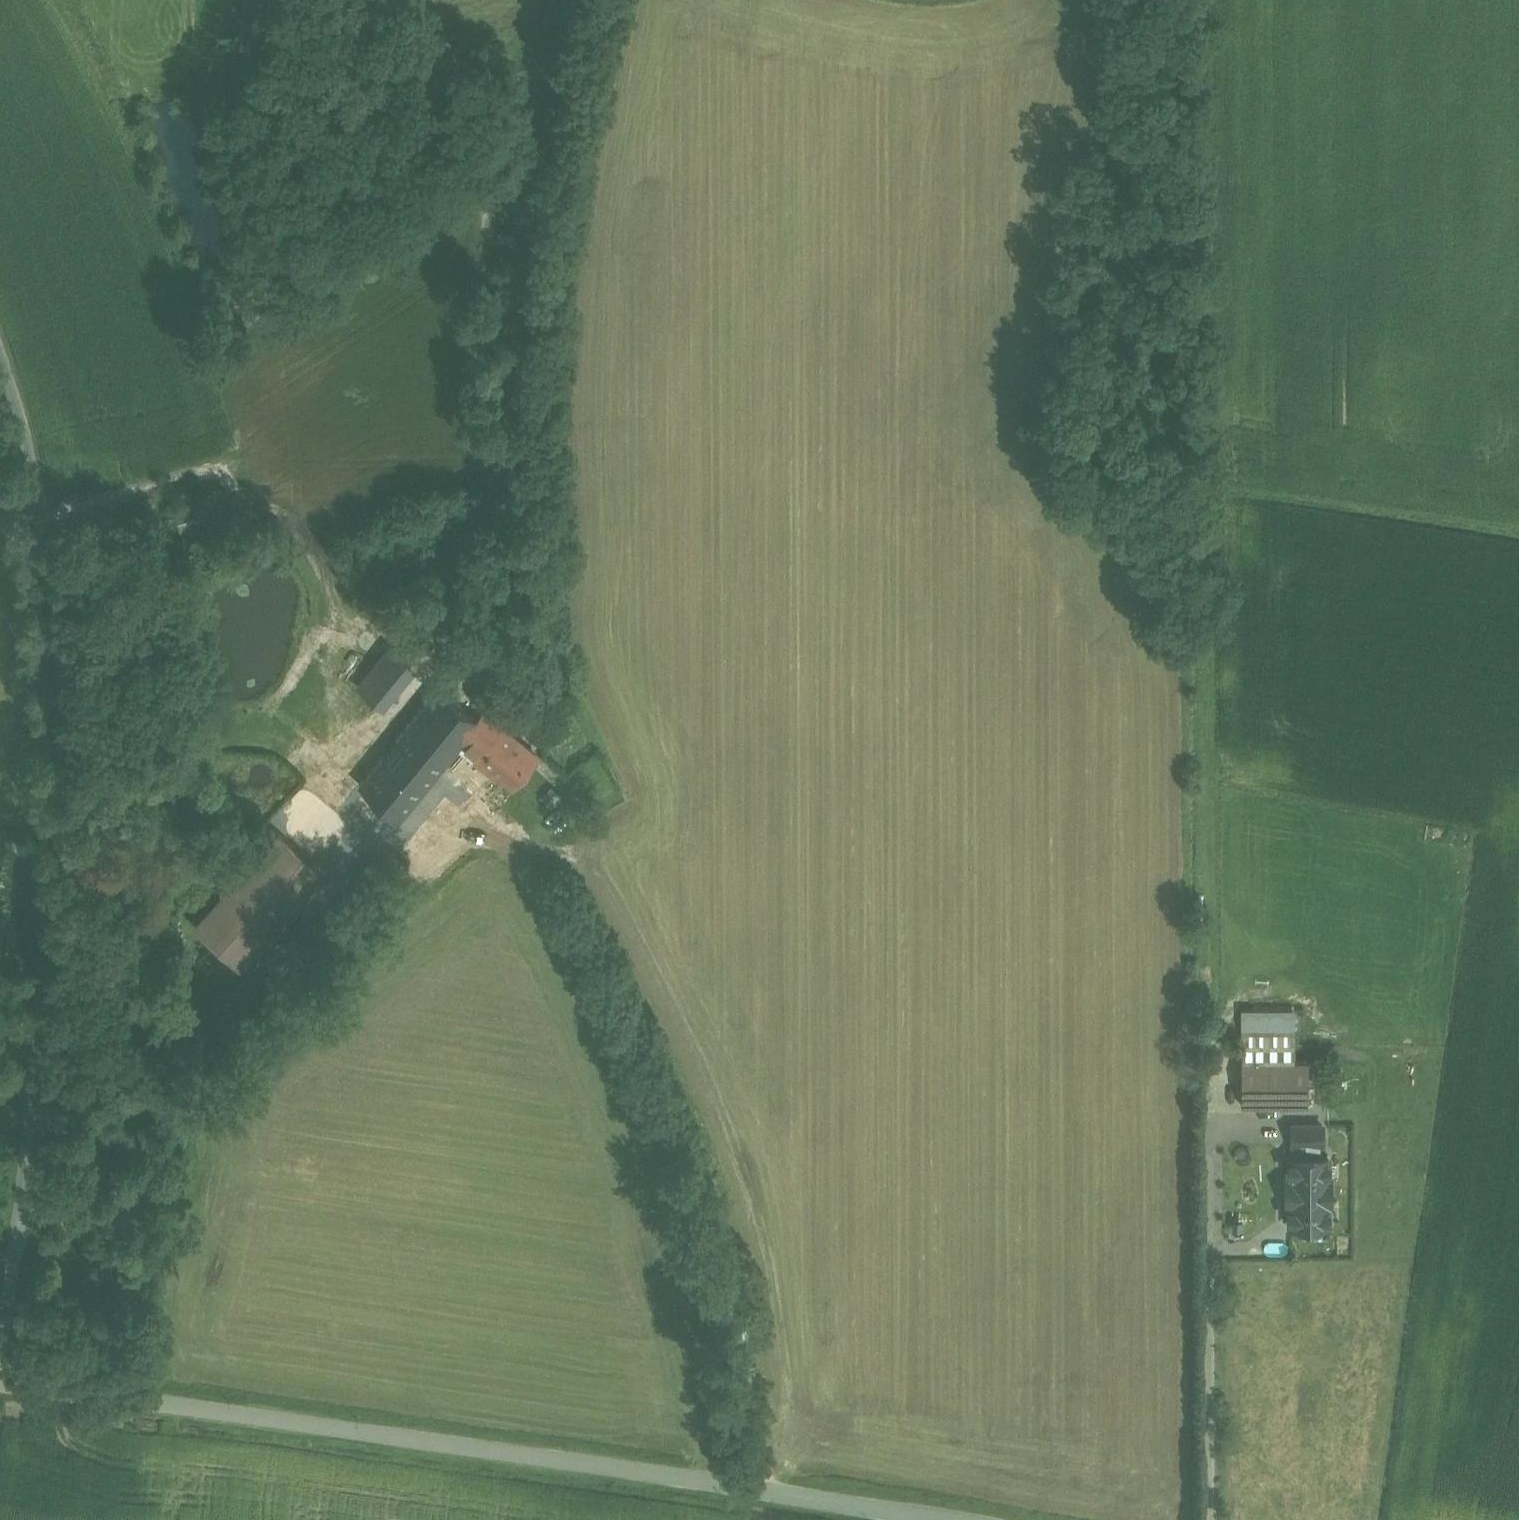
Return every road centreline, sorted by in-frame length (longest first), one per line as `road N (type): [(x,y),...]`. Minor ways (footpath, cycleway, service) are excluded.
road 1 (unclassified): [(0,1384),(935,1519)]
road 2 (unclassified): [(0,1202),(66,671),(0,462)]

